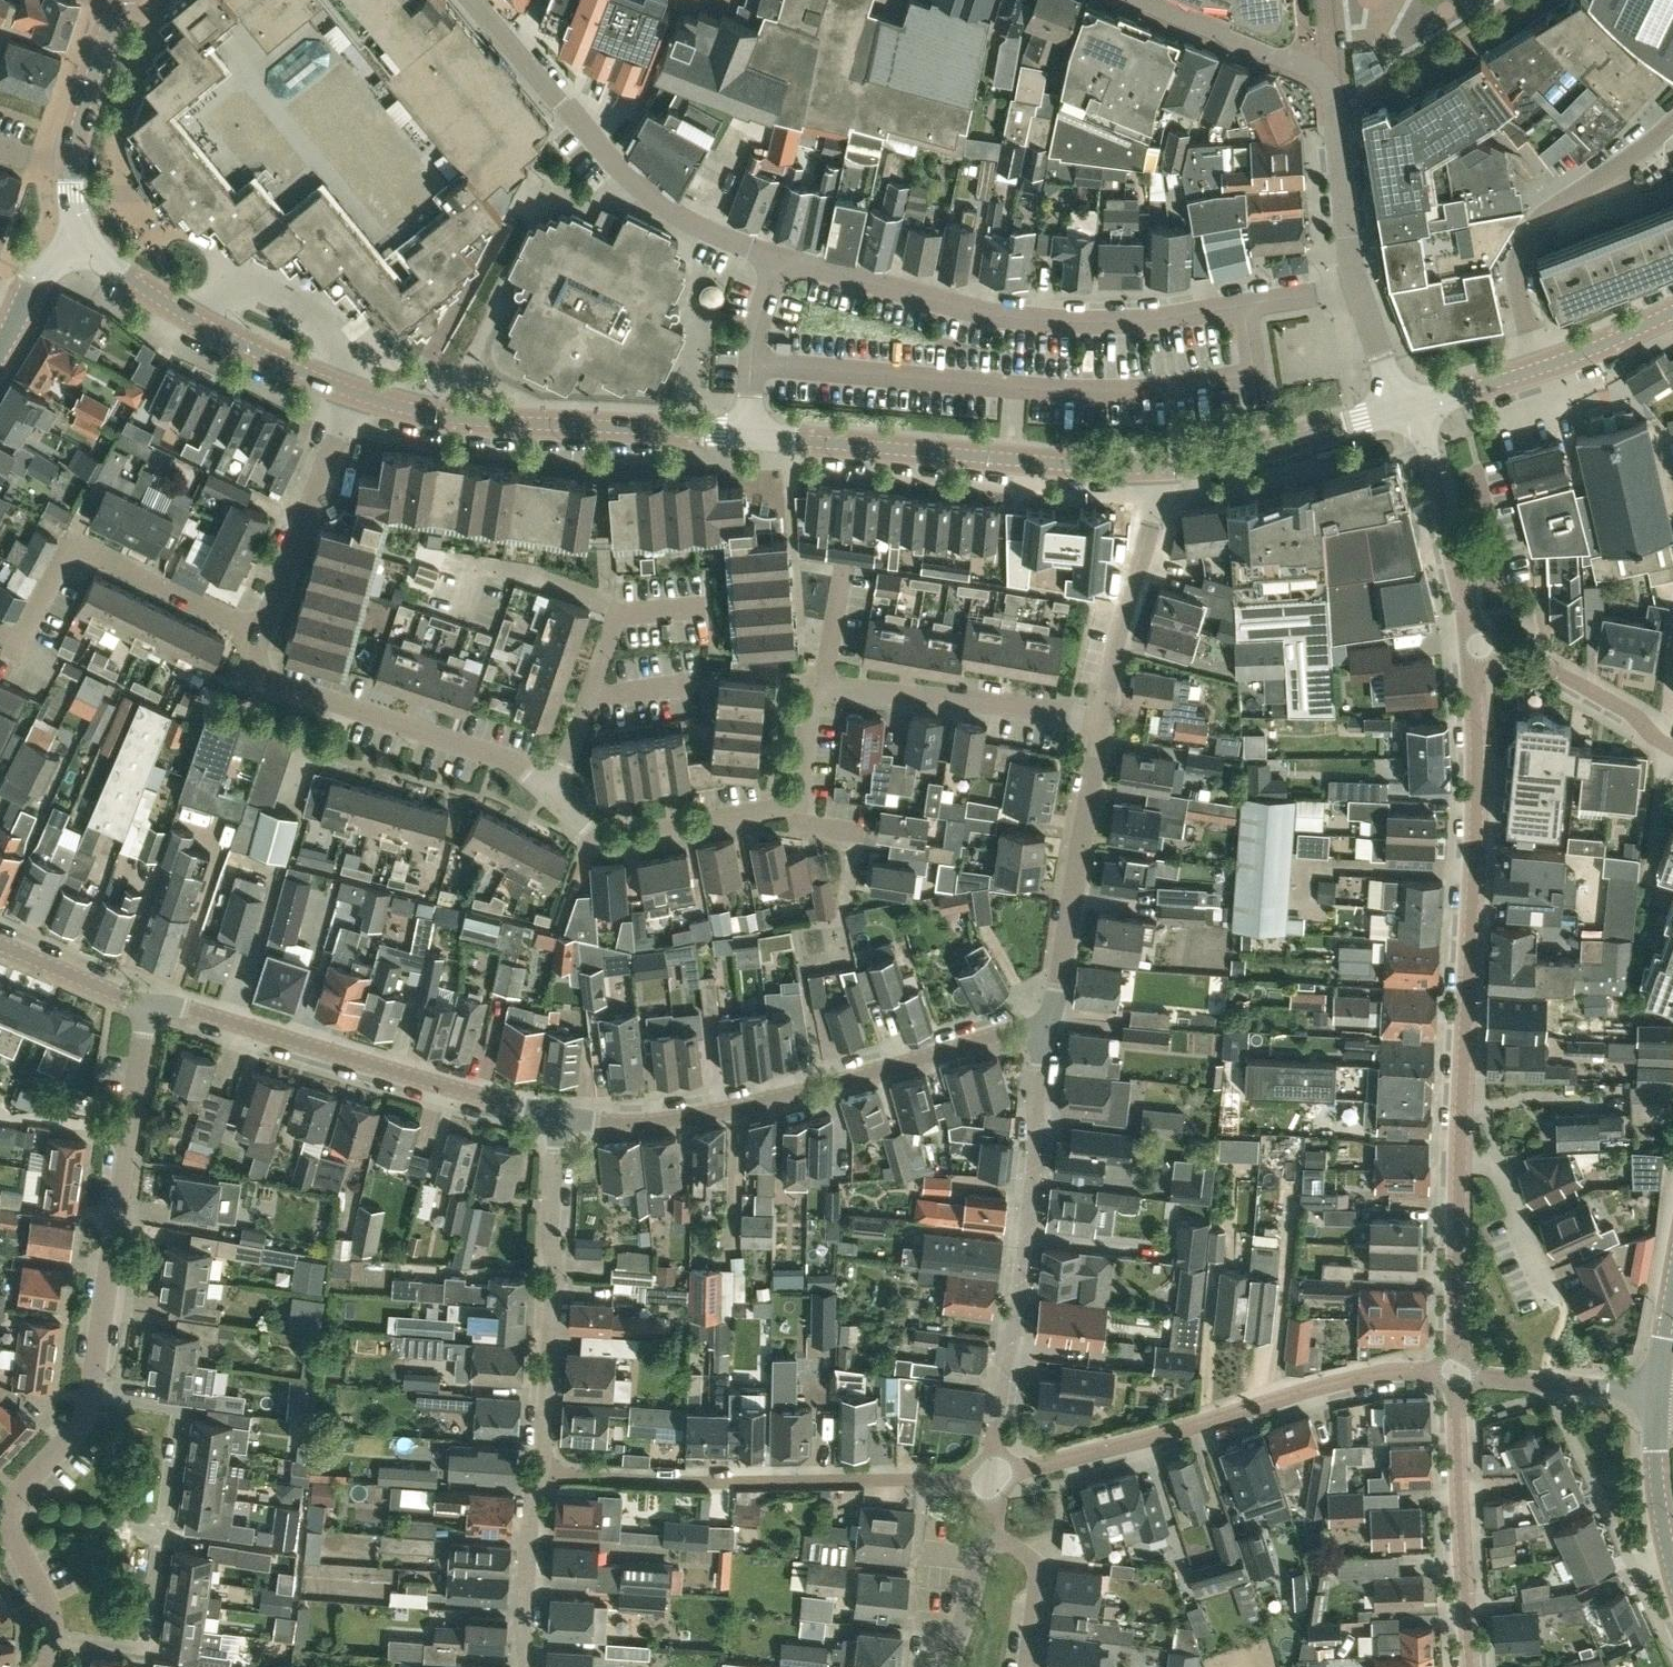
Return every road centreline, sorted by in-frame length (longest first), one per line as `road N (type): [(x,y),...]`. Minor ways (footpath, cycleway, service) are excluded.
road 1 (residential): [(1457,1373),(1475,647)]
road 2 (residential): [(777,257),(1016,316),(1116,320),(1357,291)]
road 3 (residential): [(12,1515),(23,1484),(89,1409),(149,1002)]
road 4 (residential): [(556,1114),(634,1122),(713,1114),(1003,1033),(1045,1033)]
road 5 (residential): [(991,1477),(1389,1370),(1457,1373)]
road 6 (residential): [(537,1487),(991,1477)]
road 7 (residential): [(991,1477),(1040,1146),(1036,1099),(1045,1033)]
road 8 (residential): [(149,1002),(556,1114)]
road 9 (residential): [(553,775),(587,835),(800,802),(808,695),(828,679)]
road 10 (tertiary): [(748,435),(1157,466)]
road 11 (residential): [(470,0),(640,187),(711,231),(777,257)]
road 12 (residential): [(537,1487),(556,1114)]
road 13 (residential): [(553,775),(263,681),(255,659),(264,634)]
road 14 (residential): [(9,672),(76,550),(264,634)]
road 15 (residential): [(1045,1033),(1100,720)]
road 16 (tertiary): [(355,396),(222,336),(123,278),(86,239)]
road 17 (tertiary): [(437,415),(748,435)]
road 18 (residential): [(1469,1666),(1457,1373)]
road 19 (residential): [(828,679),(1100,720)]
road 20 (residential): [(1100,720),(1156,501),(1157,466)]
road 21 (residential): [(264,634),(355,396)]
road 22 (residential): [(1475,647),(1417,405)]
road 23 (tertiary): [(1157,466),(1221,459),(1397,411)]
road 24 (residential): [(1602,178),(1532,225),(1522,242),(1520,296),(1545,367)]
road 25 (residential): [(1672,747),(1633,714),(1544,664),(1520,652),(1475,647)]
road 26 (residential): [(1524,0),(1462,46),(1338,115)]
road 27 (residential): [(1457,1373),(1657,1389)]
road 28 (residential): [(1333,82),(1314,65),(1156,0)]
road 29 (residential): [(619,612),(445,559)]
road 30 (residential): [(777,257),(753,334),(748,435)]
road 31 (residential): [(527,1666),(537,1487)]
road 32 (residential): [(1357,291),(1338,115)]
road 33 (tertiary): [(1672,1563),(1659,1495),(1657,1389)]
road 34 (tertiary): [(69,167),(115,7)]
road 35 (residential): [(1025,1666),(1037,1571),(1014,1544),(985,1533)]
road 36 (residential): [(0,948),(149,1002)]
road 37 (residential): [(48,1666),(48,1606),(12,1515)]
road 38 (unclassified): [(0,354),(40,283),(86,239)]
road 39 (residential): [(985,1533),(947,1666)]
road 40 (tertiary): [(1545,367),(1672,314)]
road 41 (tertiary): [(1417,405),(1545,367)]
road 42 (residential): [(1397,411),(1357,291)]

